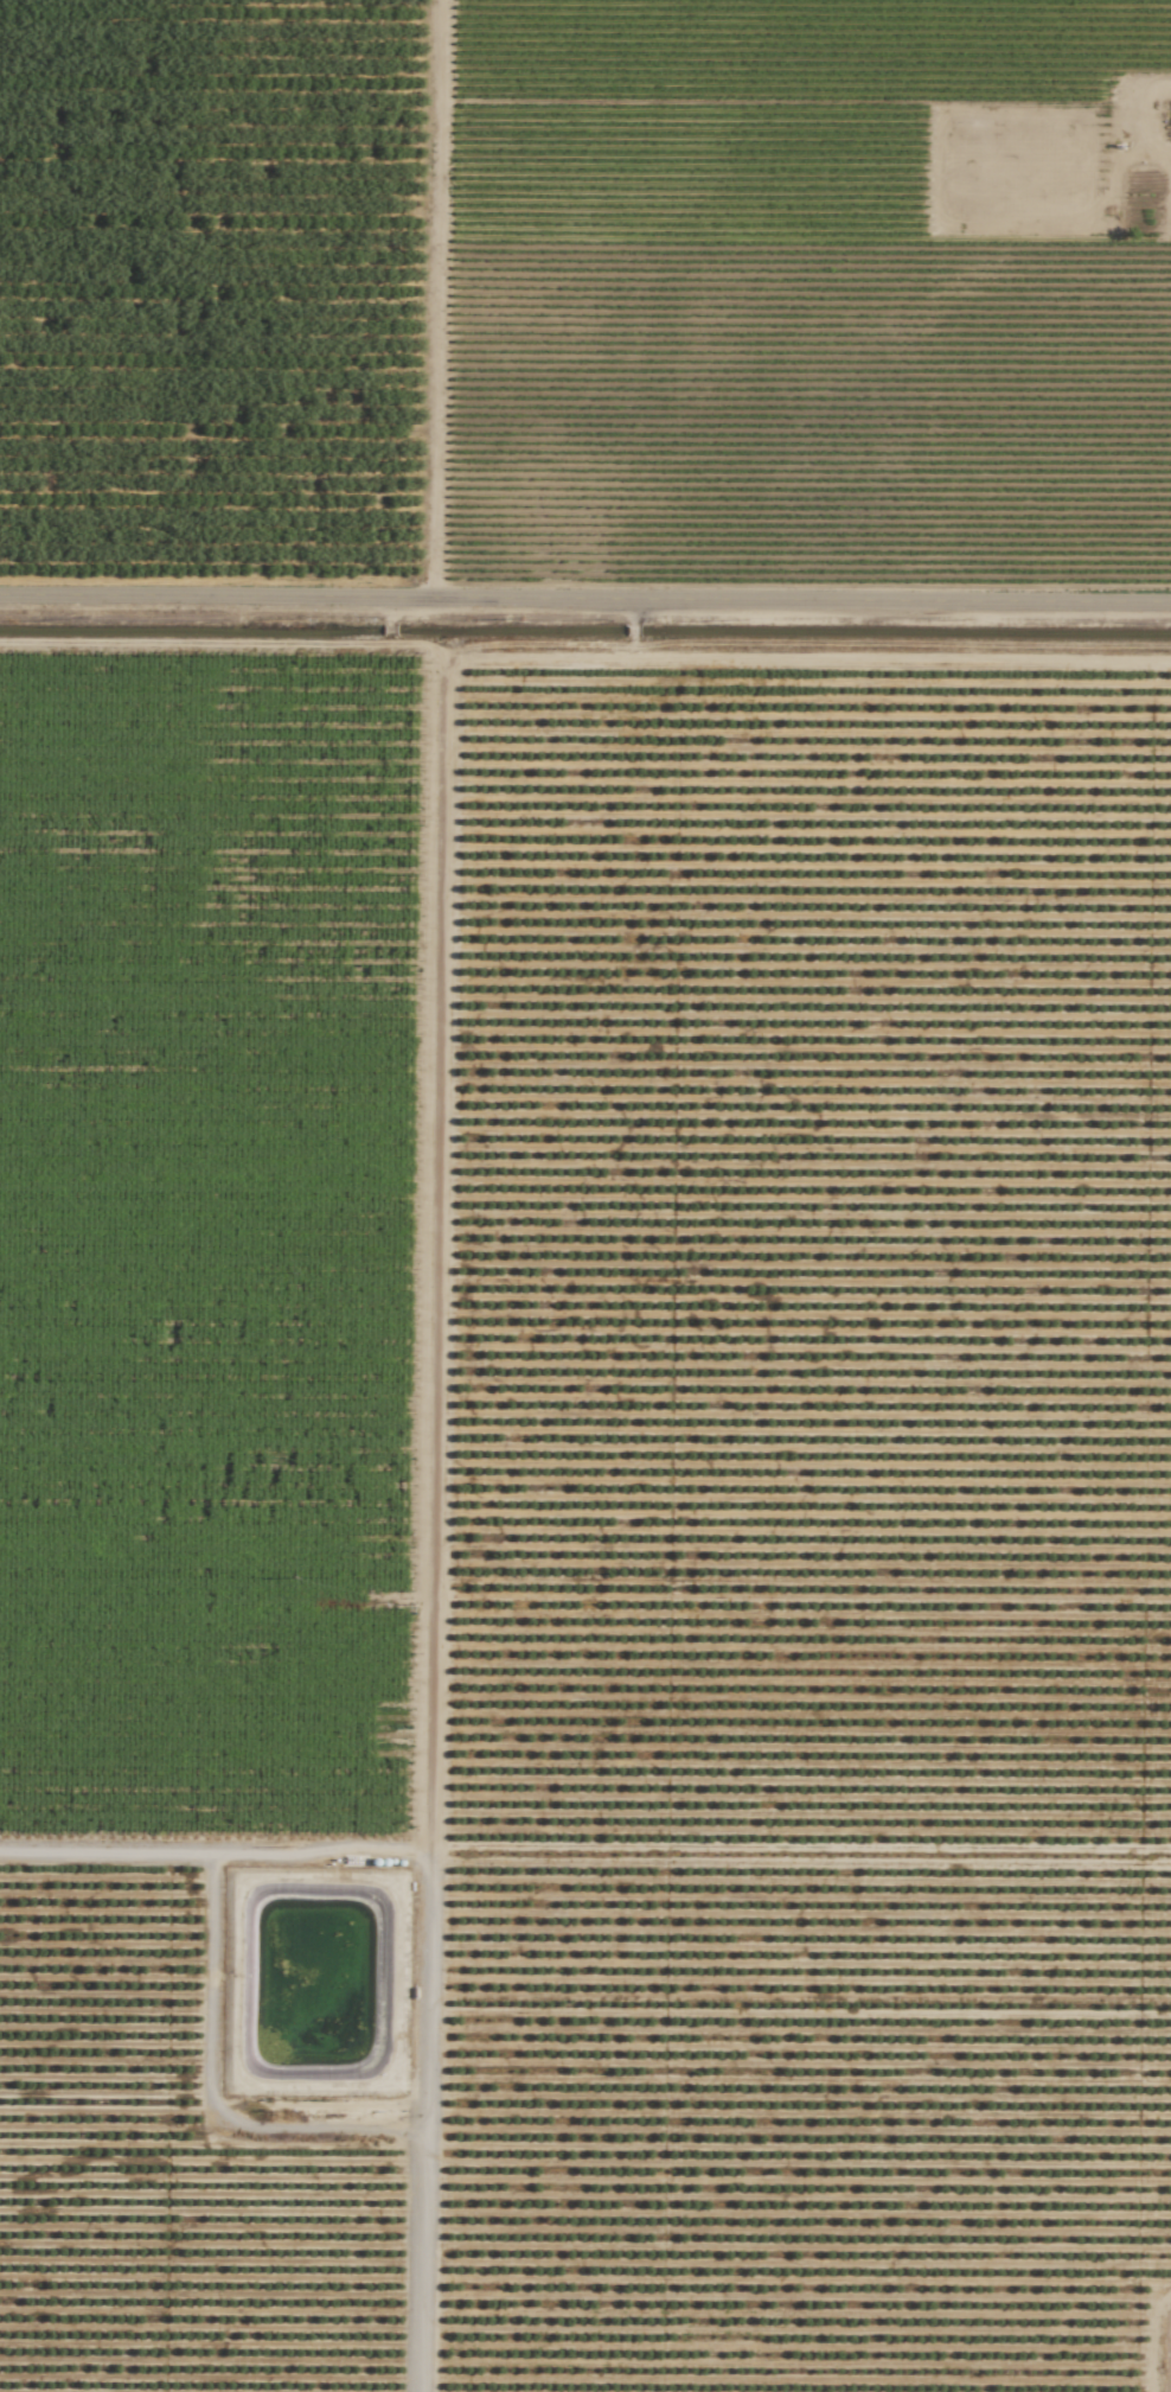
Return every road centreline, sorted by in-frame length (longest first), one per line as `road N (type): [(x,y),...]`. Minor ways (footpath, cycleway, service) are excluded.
road 1 (residential): [(0,601),(1170,600)]
road 2 (track): [(0,1850),(292,1856),(363,1845),(415,1849),(427,1860),(418,2391)]
road 3 (track): [(436,0),(431,600)]

